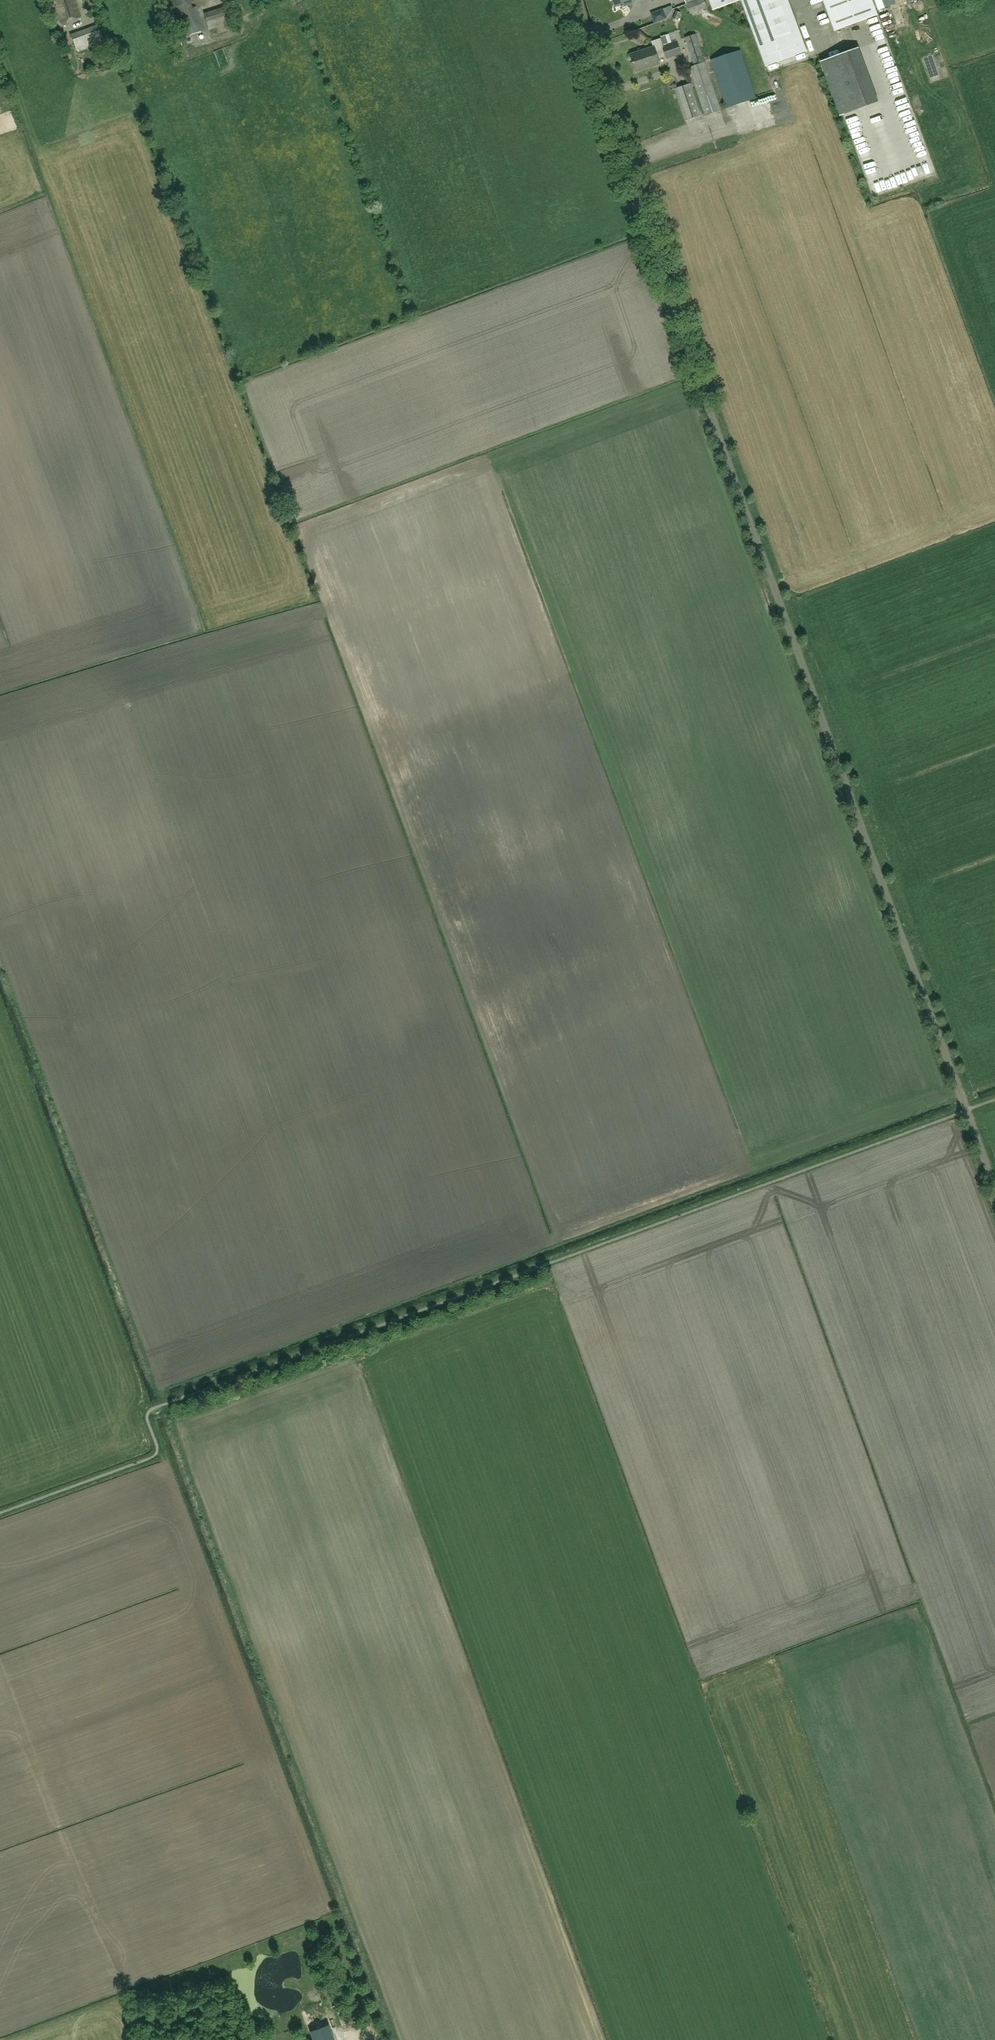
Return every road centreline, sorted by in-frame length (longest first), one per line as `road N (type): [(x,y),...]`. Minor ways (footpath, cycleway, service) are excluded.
road 1 (unclassified): [(994,1190),(697,379),(572,0)]

